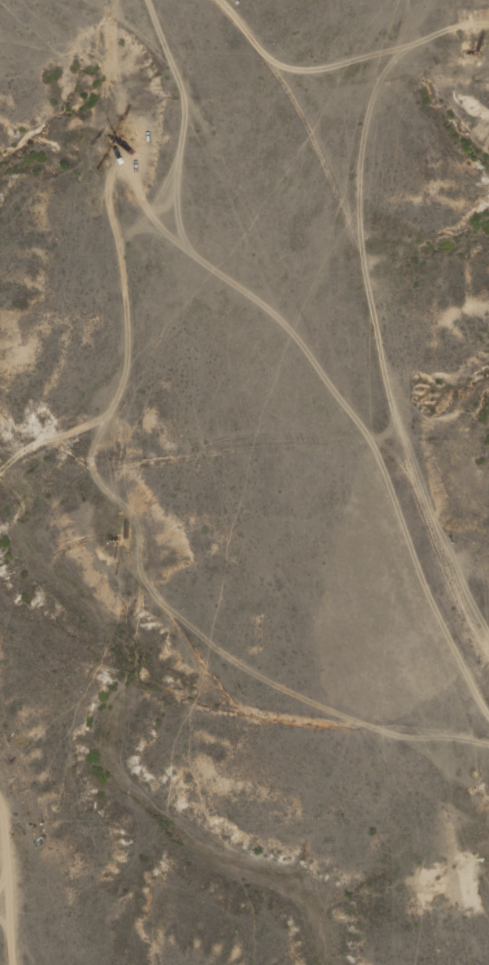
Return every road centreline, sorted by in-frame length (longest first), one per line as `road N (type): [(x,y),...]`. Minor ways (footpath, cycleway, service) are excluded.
road 1 (residential): [(488,682),(400,364),(301,124),(181,0)]
road 2 (residential): [(0,440),(89,354),(141,150),(136,0)]
road 3 (residential): [(433,474),(286,462),(205,489),(157,493),(100,472),(47,471),(0,485)]
road 4 (residential): [(6,964),(11,794),(0,777)]

